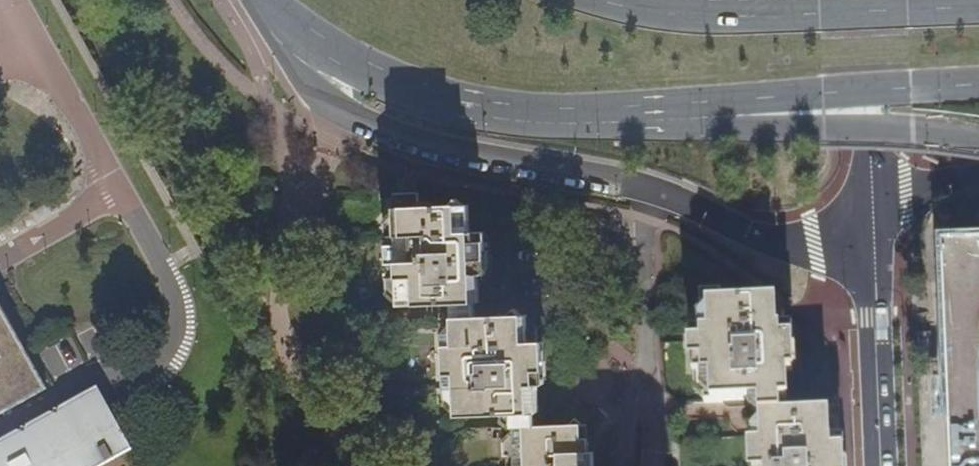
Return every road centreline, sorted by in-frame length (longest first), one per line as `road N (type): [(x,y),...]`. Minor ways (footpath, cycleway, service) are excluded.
road 1 (secondary): [(281,27),(444,103),(531,116),(978,86)]
road 2 (tertiary): [(281,27),(305,83),(350,112),(434,145),(657,188)]
road 3 (secondary): [(978,10),(868,15),(629,0)]
road 4 (tertiary): [(882,465),(872,214)]
road 5 (tertiary): [(657,188),(773,240),(872,214)]
road 6 (tertiary): [(867,0),(872,214)]
road 7 (residential): [(657,188),(644,244),(647,374)]

